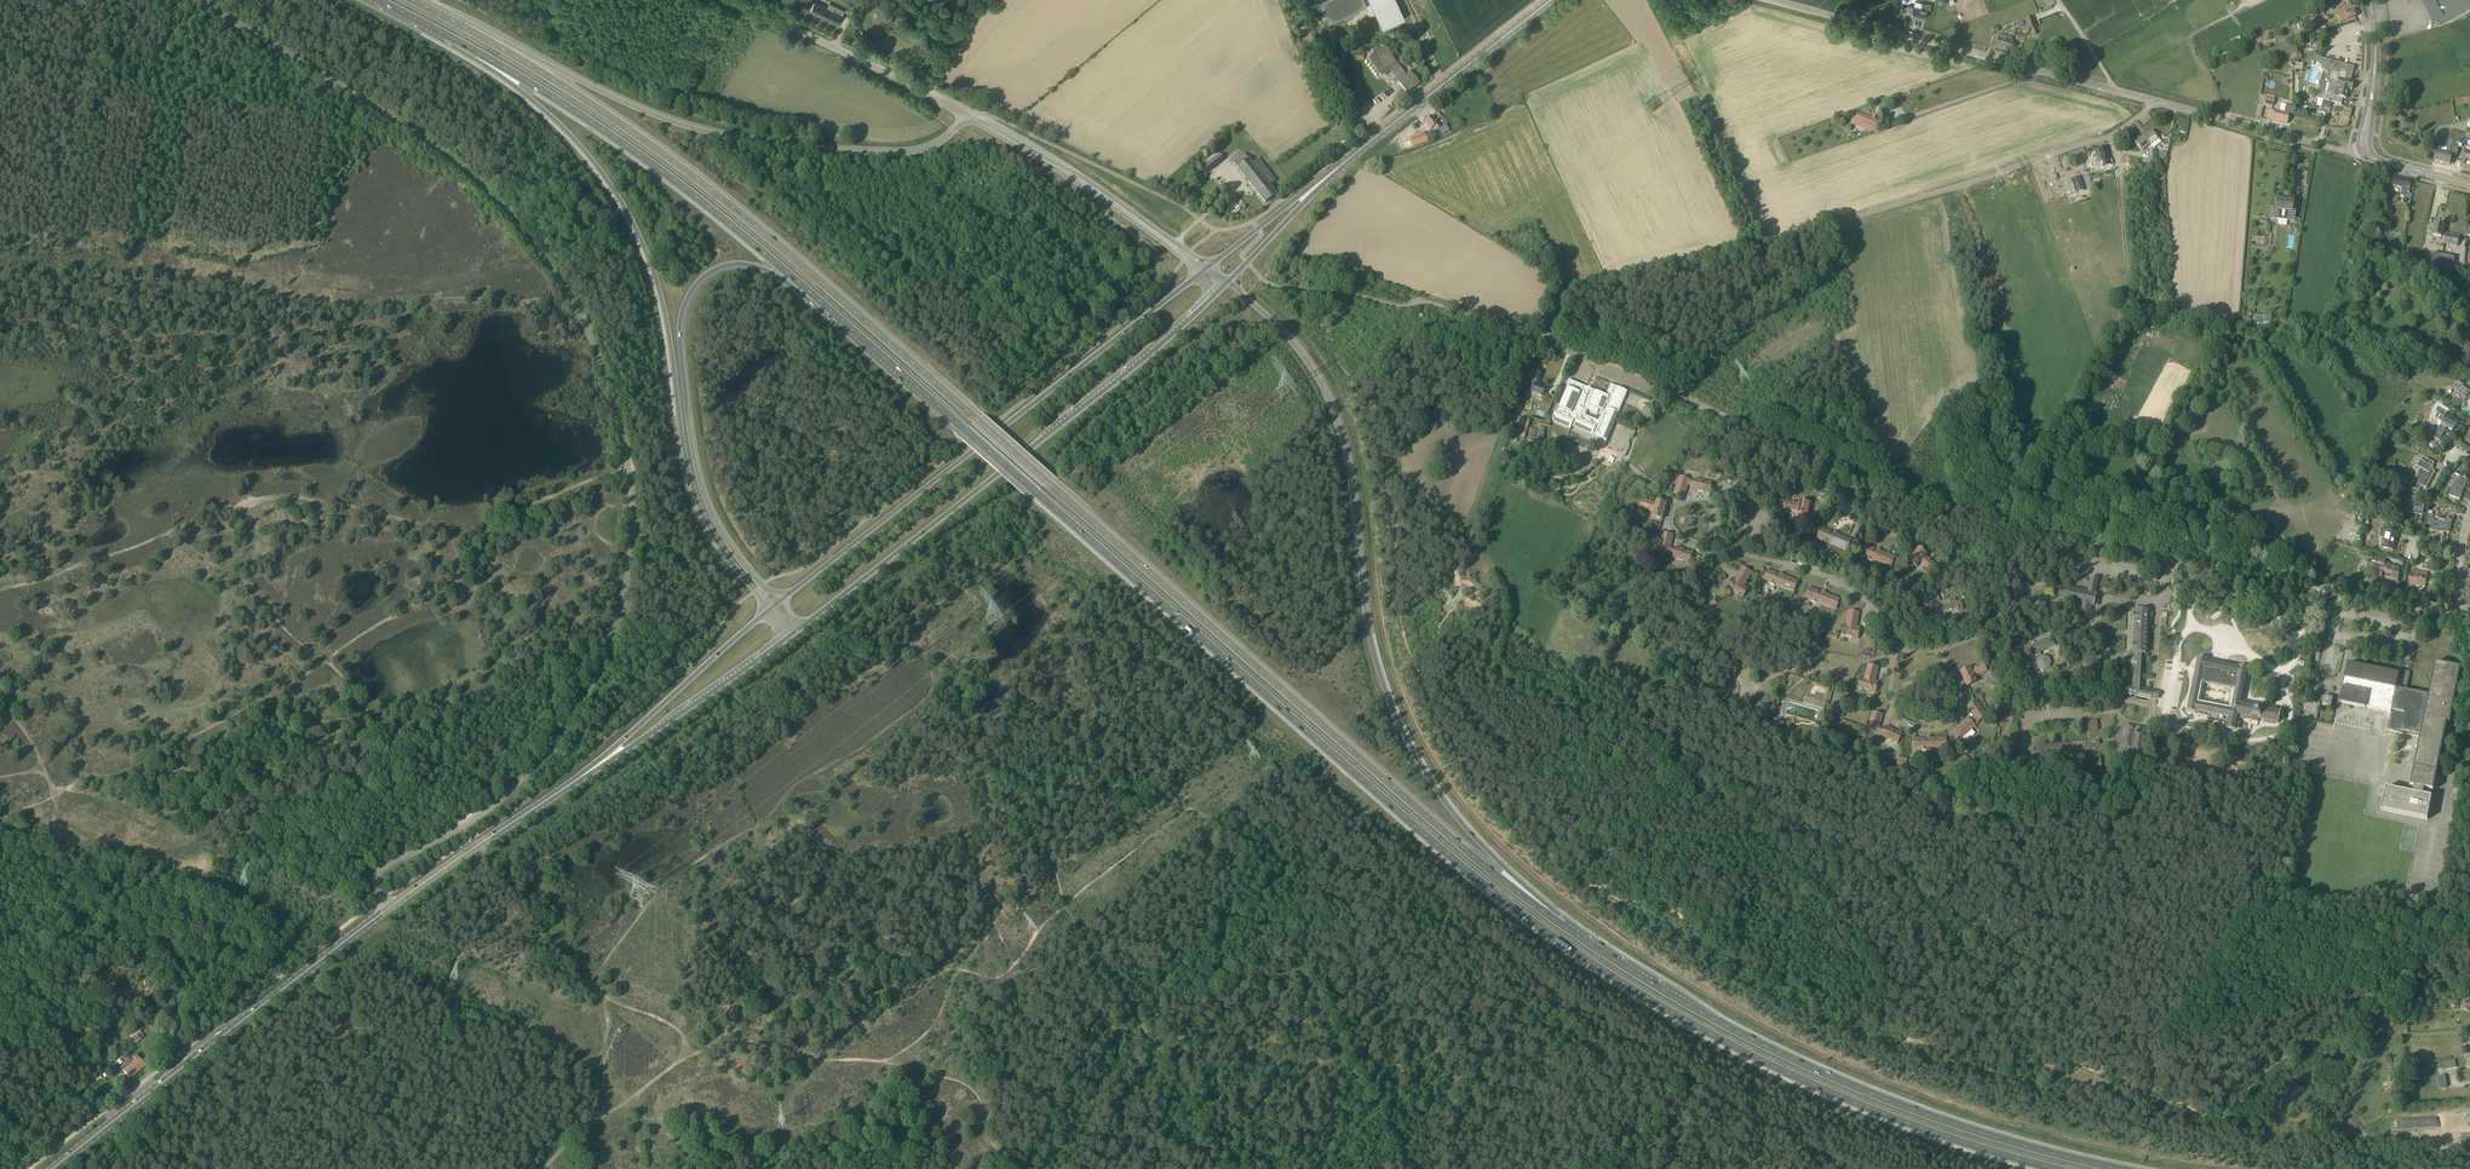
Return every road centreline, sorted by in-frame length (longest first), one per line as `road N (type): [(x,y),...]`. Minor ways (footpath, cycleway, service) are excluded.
road 1 (trunk): [(808,291),(1424,834),(1554,937),(1786,1073),(1945,1137),(2054,1168)]
road 2 (trunk): [(1563,925),(1454,840),(747,220),(614,120),(469,29)]
road 3 (unclassified): [(389,908),(376,884),(381,870),(448,837),(510,790),(541,760),(598,674),(616,629),(633,536),(620,424),(575,304),(485,190),(427,141),(196,0)]
road 4 (trunk): [(1563,925),(1475,838),(1414,752),(1375,652),(1334,416),(1293,344),(1229,281)]
road 5 (trunk): [(447,36),(556,121),(629,213),(661,294),(699,505),(769,610)]
road 6 (unclassified): [(1554,328),(1571,292),(1987,177),(2110,135),(2160,102)]
road 7 (trunk): [(2123,1168),(1974,1130),(1831,1076),(1690,1005),(1563,925)]
road 8 (primary): [(793,634),(1141,362),(1229,281)]
road 9 (primary): [(1201,273),(777,604)]
road 10 (trunk): [(966,115),(945,140),(914,152),(754,143),(656,116),(469,29)]
road 11 (trunk): [(777,604),(726,541),(699,481),(680,320),(696,283),(721,266),(760,267),(808,291)]
road 12 (trunk): [(447,36),(605,131),(808,291)]
road 13 (primary): [(52,1168),(389,908)]
road 14 (track): [(1997,522),(2127,305),(2110,135)]
road 15 (unclassified): [(2160,102),(1771,0)]
road 16 (track): [(1806,671),(1760,678),(1719,655),(1677,654),(1628,626),(1632,586),(1617,503),(1633,468)]
road 17 (residential): [(2150,719),(2247,740),(2283,732),(2290,715),(2285,670),(2321,587)]
road 18 (primary): [(1327,177),(1551,0)]
road 19 (primary): [(565,787),(793,634)]
road 20 (primary): [(769,610),(565,787)]
road 21 (unclassified): [(966,115),(735,0)]
road 22 (residential): [(1949,781),(1873,768),(1844,744),(1841,668),(1897,650)]
road 23 (primary): [(1173,245),(966,115)]
road 24 (unclassified): [(2170,557),(1936,503)]
road 25 (residential): [(1897,650),(1887,622),(1842,583),(1711,544)]
road 26 (unclassified): [(1771,435),(1567,350)]
road 27 (primary): [(389,908),(565,787)]
road 28 (track): [(1949,781),(1960,806),(1990,820),(2140,799)]
road 29 (unclassified): [(2364,149),(2338,150),(2160,102)]
road 30 (residential): [(1941,651),(1963,705),(1950,725),(1930,731),(1913,729),(1893,710),(1897,650)]
road 31 (residential): [(1949,781),(1981,764),(2012,714),(2008,677),(1982,630)]
road 32 (unclassified): [(2321,587),(2170,557)]
road 33 (secondary): [(2364,149),(2375,62),(2370,0)]
road 34 (residential): [(1936,503),(1912,535),(1856,525),(1874,477)]
road 35 (primary): [(1327,177),(1210,266)]
road 36 (primary): [(1229,281),(1327,177)]
road 37 (residential): [(2458,611),(2321,587)]
road 38 (residential): [(2096,636),(2062,607),(2040,603),(2007,608),(1982,630)]
road 39 (track): [(733,610),(688,554),(633,536)]
road 40 (residential): [(2150,725),(2120,722),(2113,660),(2096,636)]

